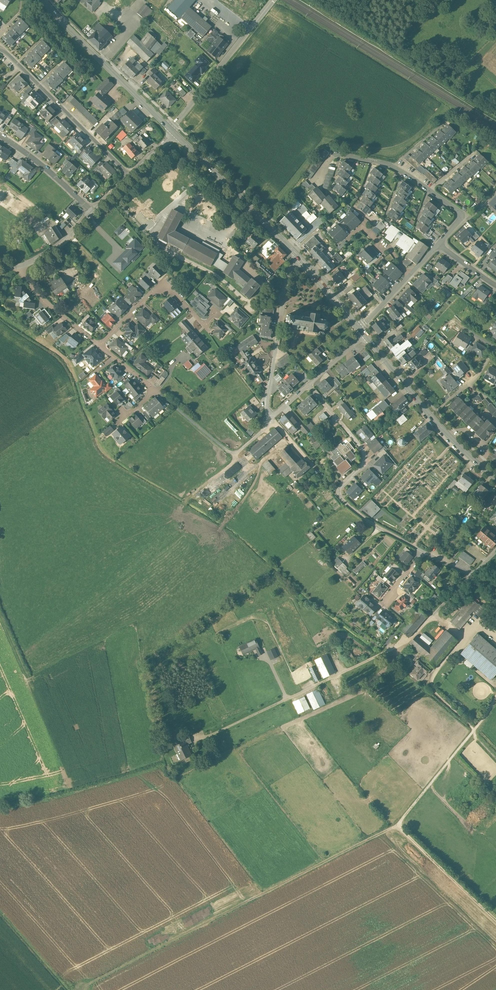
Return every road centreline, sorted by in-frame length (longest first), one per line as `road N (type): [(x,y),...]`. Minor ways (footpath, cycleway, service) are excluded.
road 1 (track): [(399,824),(81,989)]
road 2 (track): [(495,919),(399,824),(495,698)]
road 3 (residential): [(424,553),(338,494),(363,464),(362,449),(310,385)]
road 4 (residential): [(310,385),(268,415),(287,279),(298,256)]
road 5 (primary): [(495,478),(449,435),(364,332)]
road 6 (track): [(0,610),(28,667),(62,794)]
road 7 (primary): [(175,132),(44,0)]
road 8 (residential): [(130,176),(0,49)]
road 9 (primary): [(298,256),(175,132)]
road 10 (unclassified): [(272,0),(175,132)]
road 11 (residential): [(98,346),(162,290),(209,330)]
road 12 (residential): [(98,346),(156,391),(119,422)]
road 13 (residential): [(91,213),(0,135)]

